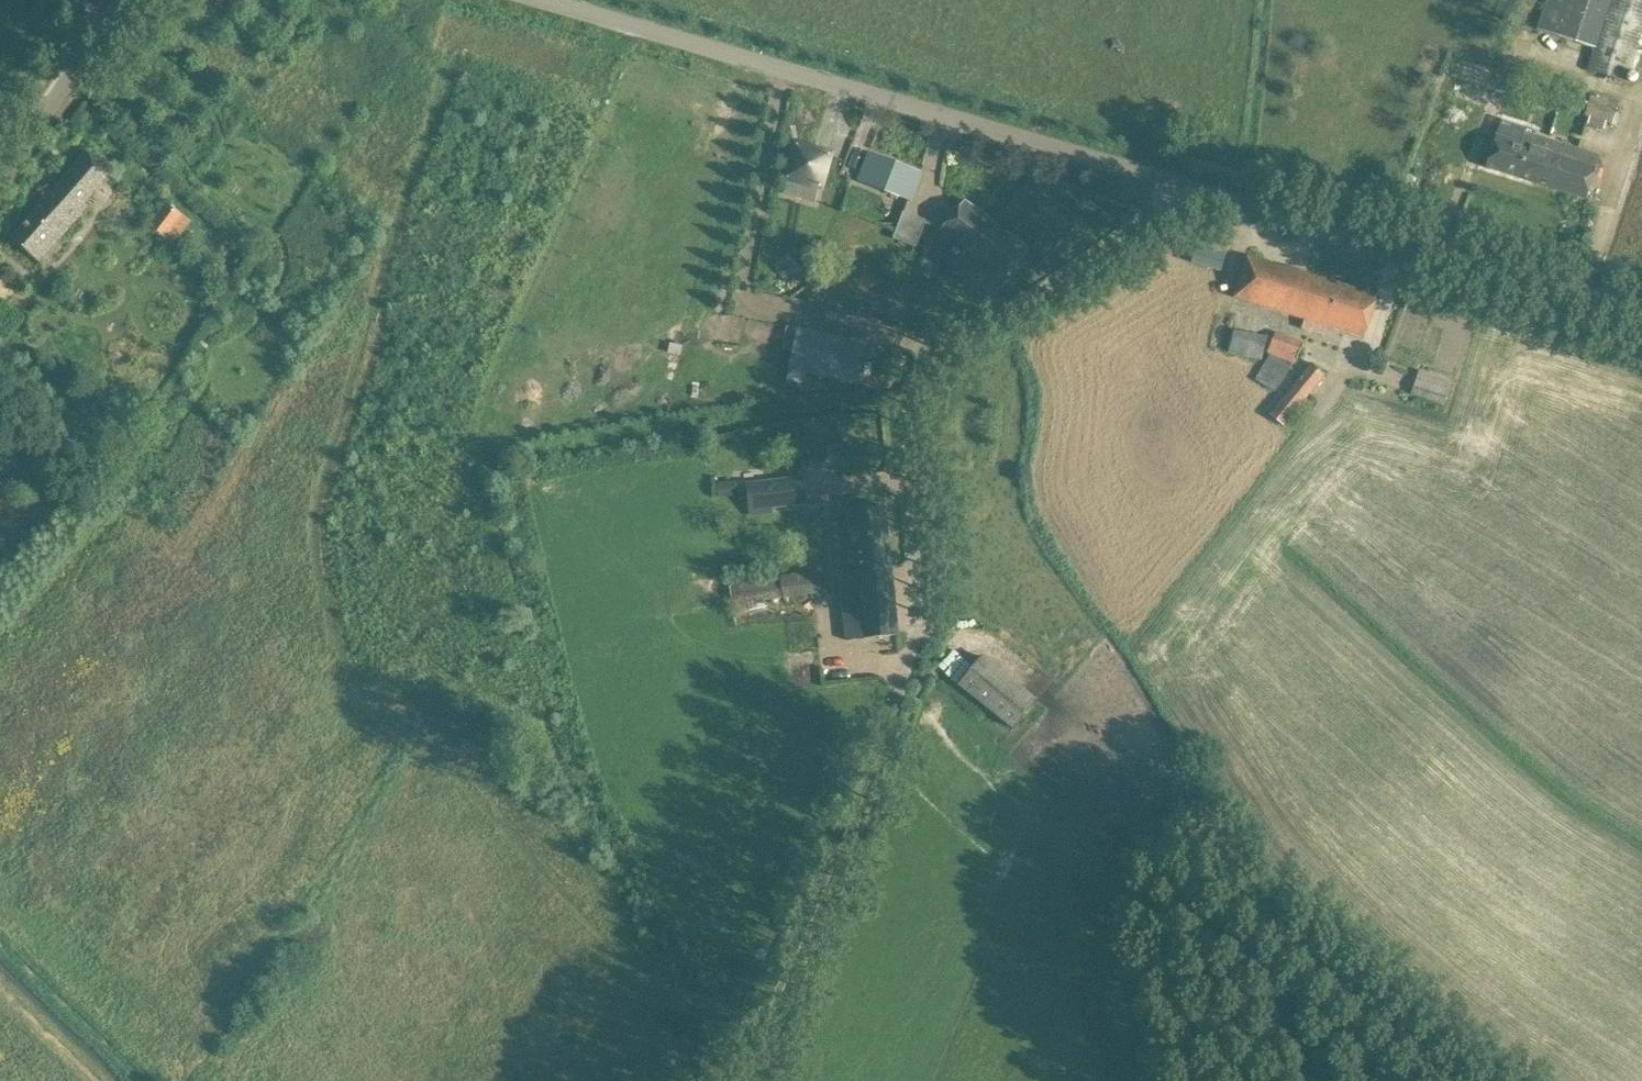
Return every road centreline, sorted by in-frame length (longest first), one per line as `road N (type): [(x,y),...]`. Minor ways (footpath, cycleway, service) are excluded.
road 1 (tertiary): [(549,0),(1197,185)]
road 2 (unclassified): [(905,681),(917,608),(910,444),(917,386),(940,356),(1059,287),(1197,185)]
road 3 (tertiary): [(1641,314),(1197,185)]
road 4 (track): [(744,1080),(905,681)]
road 5 (tertiary): [(0,177),(125,0)]

